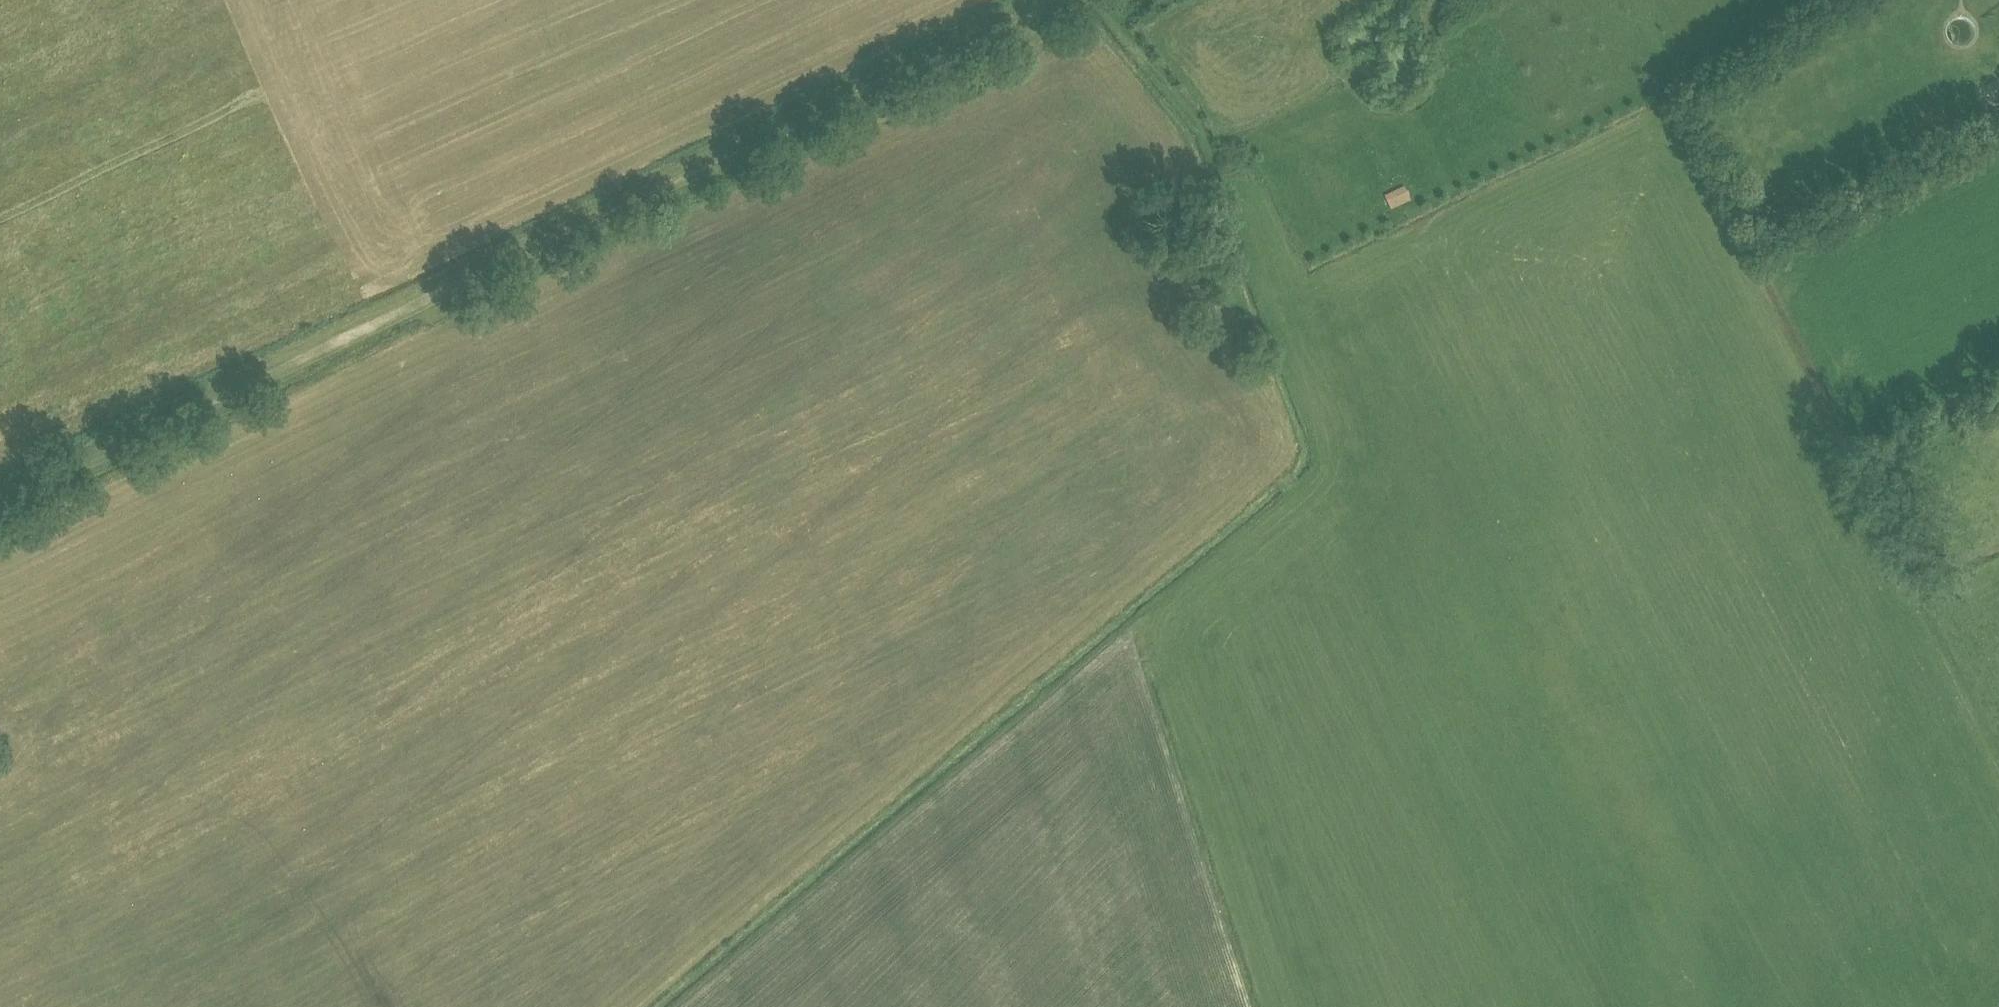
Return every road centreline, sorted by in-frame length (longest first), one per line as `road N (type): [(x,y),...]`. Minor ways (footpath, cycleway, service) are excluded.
road 1 (track): [(0,508),(1051,0)]

